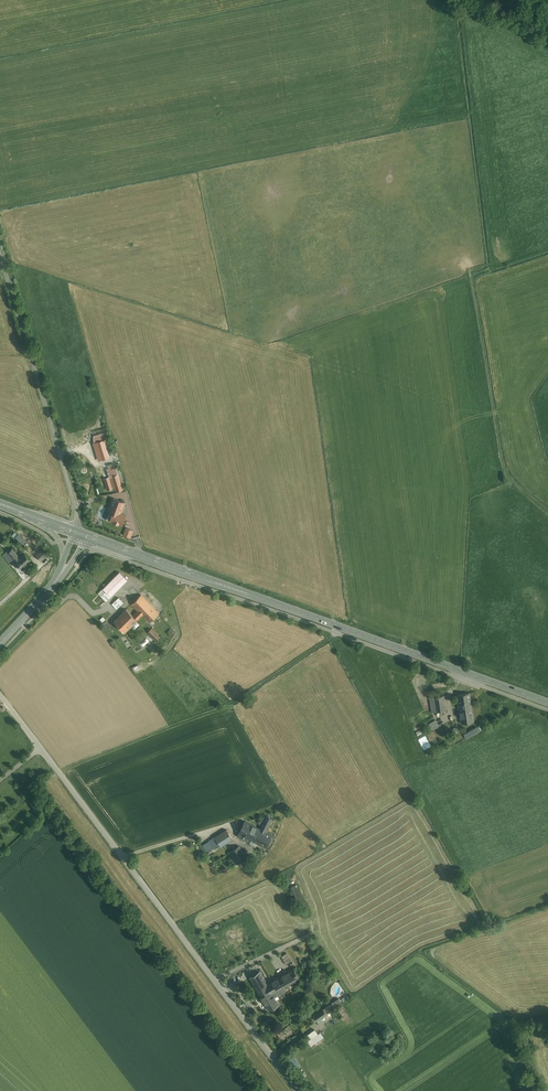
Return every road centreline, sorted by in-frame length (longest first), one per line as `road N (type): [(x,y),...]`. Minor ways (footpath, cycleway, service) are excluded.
road 1 (unclassified): [(0,696),(298,1090)]
road 2 (secondary): [(84,536),(547,702)]
road 3 (unclassified): [(78,521),(0,254)]

